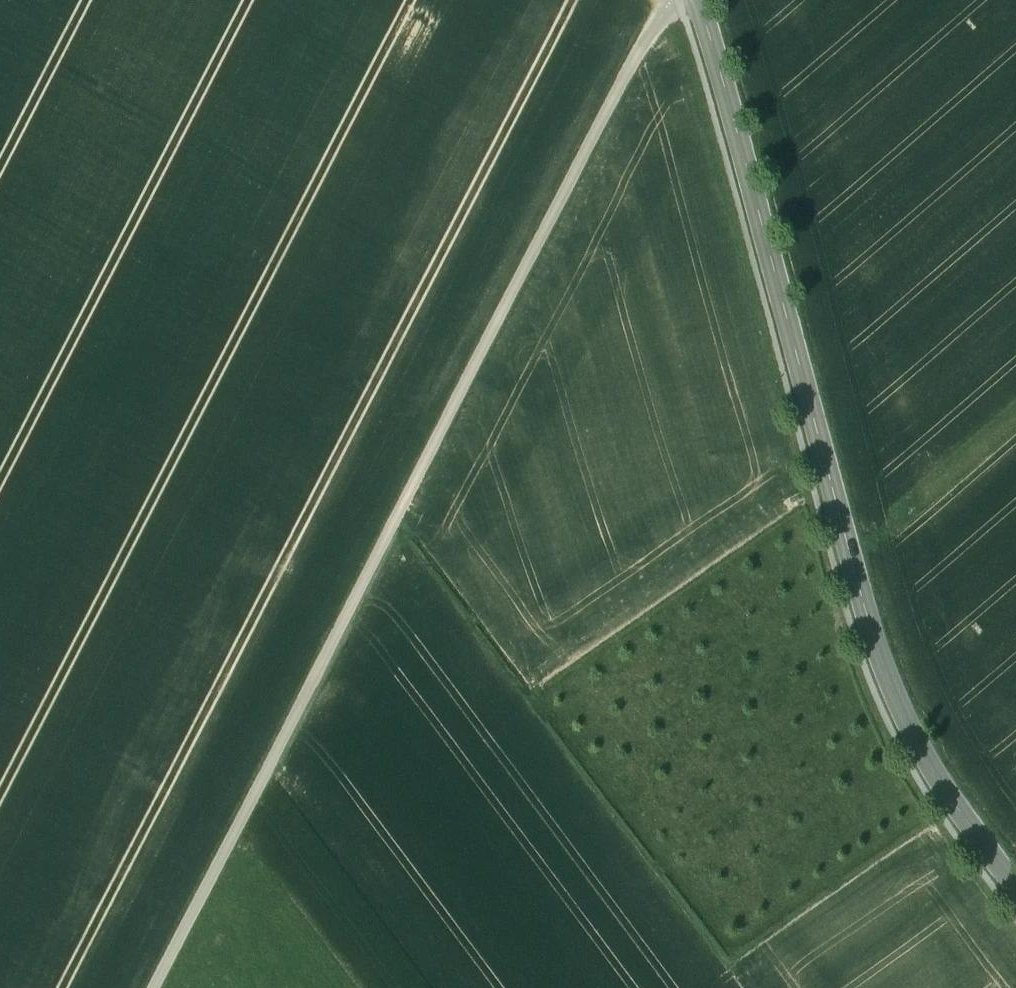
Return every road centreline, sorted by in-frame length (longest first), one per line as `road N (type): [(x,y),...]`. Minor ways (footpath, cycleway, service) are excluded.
road 1 (track): [(155,987),(454,396),(636,60),(663,14),(698,5)]
road 2 (tertiary): [(1015,888),(935,780),(880,668),(696,0)]

